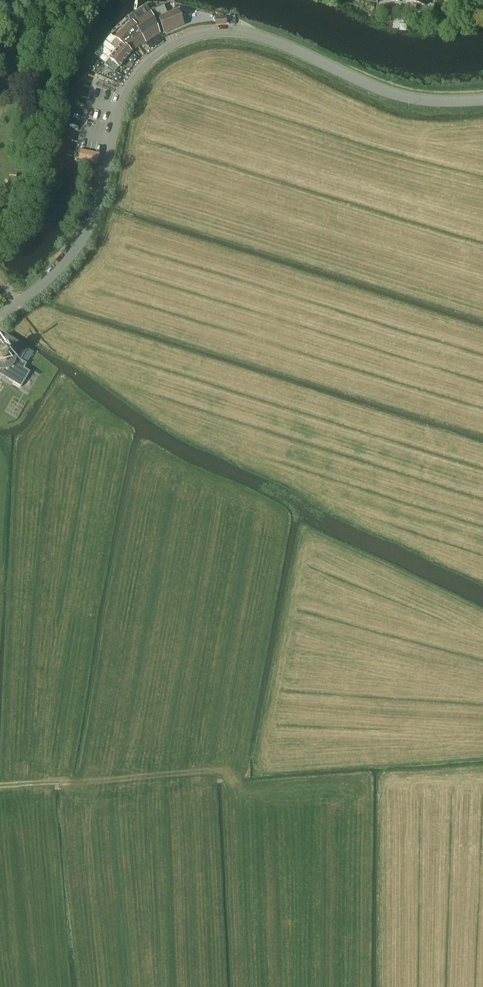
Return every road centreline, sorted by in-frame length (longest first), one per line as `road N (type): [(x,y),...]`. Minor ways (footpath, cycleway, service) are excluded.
road 1 (tertiary): [(0,316),(77,247),(100,193),(126,91),(173,42),(204,32),(252,35),(400,96),(482,100)]
road 2 (track): [(223,768),(0,788)]

